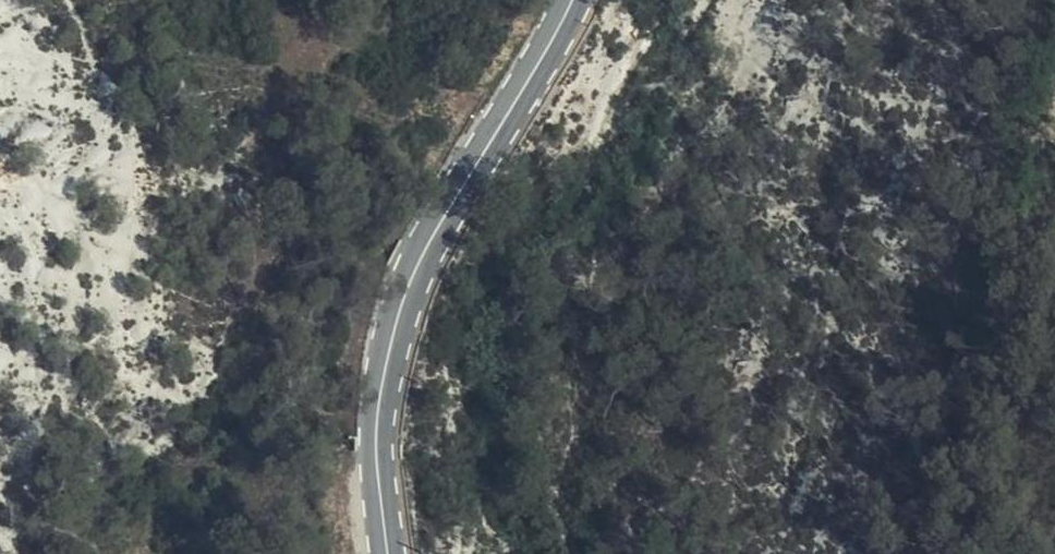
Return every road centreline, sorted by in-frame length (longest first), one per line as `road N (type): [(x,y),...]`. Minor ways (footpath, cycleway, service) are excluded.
road 1 (primary): [(573,0),(428,244),(393,334),(375,446),(387,553)]

